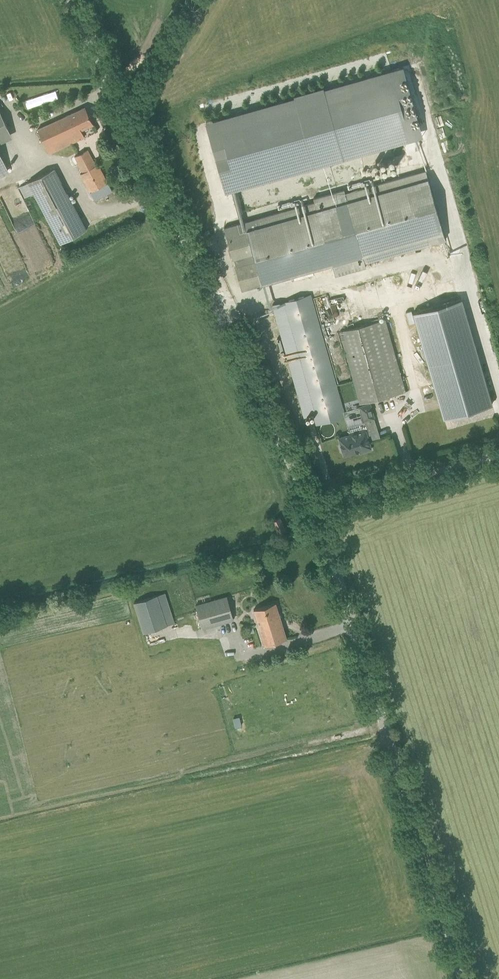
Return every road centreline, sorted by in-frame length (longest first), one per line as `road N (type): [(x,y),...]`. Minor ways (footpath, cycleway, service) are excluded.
road 1 (unclassified): [(312,506),(66,0)]
road 2 (unclassified): [(466,978),(312,506)]
road 3 (unclassified): [(312,506),(498,455)]

